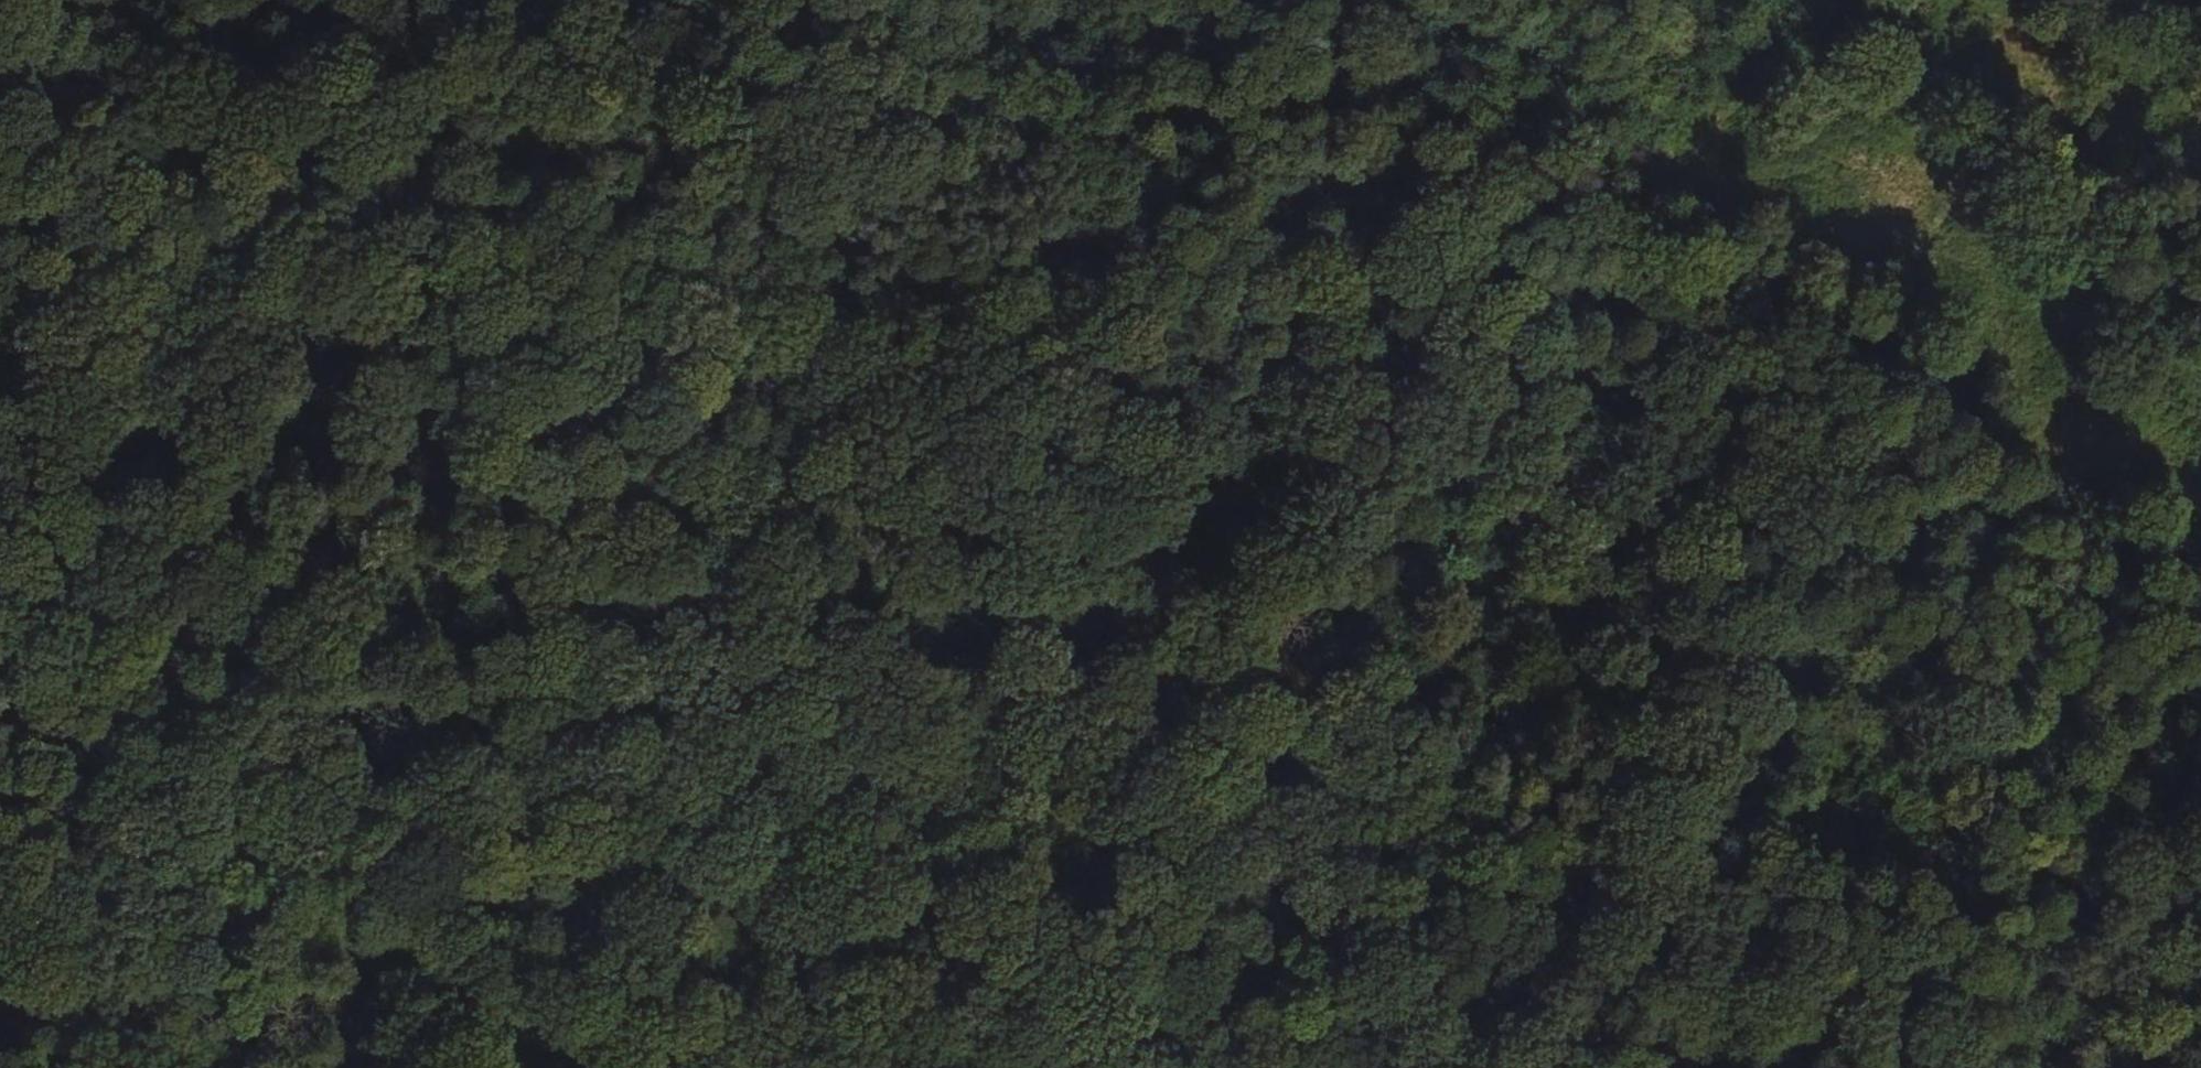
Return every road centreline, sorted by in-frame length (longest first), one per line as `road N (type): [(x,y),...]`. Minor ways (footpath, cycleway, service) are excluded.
road 1 (track): [(0,810),(108,737),(267,594),(336,487),(467,386),(572,363),(737,308),(854,334),(972,373),(1030,421)]
road 2 (track): [(1594,1067),(1345,938),(1194,801),(1081,565),(1030,421)]
road 3 (track): [(2024,1067),(2200,911)]
road 4 (track): [(1980,0),(2112,34),(2200,72)]

